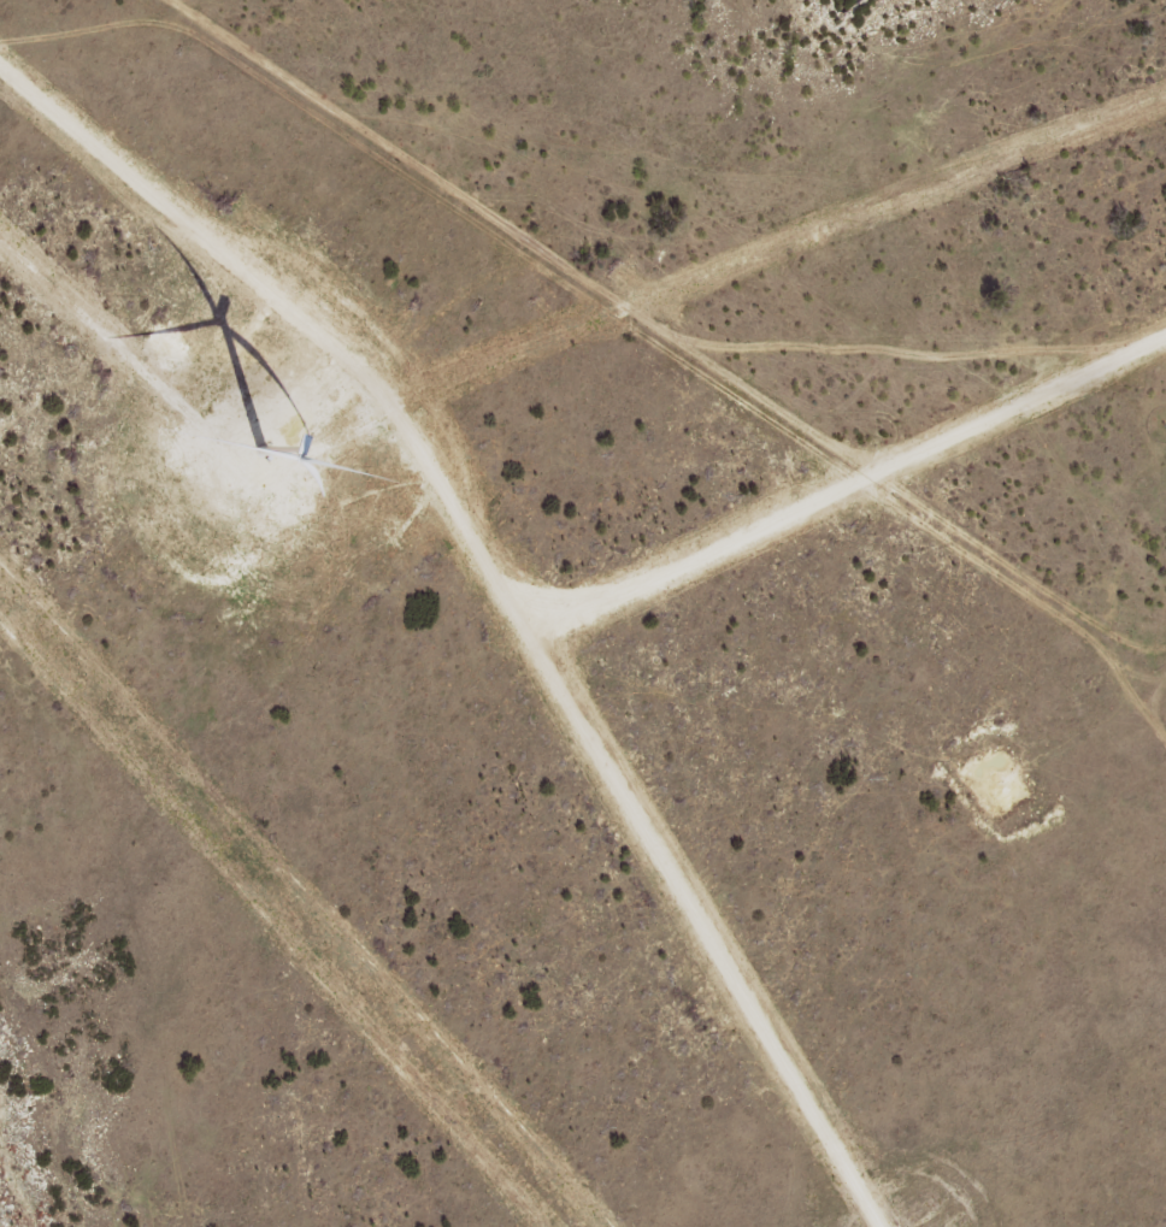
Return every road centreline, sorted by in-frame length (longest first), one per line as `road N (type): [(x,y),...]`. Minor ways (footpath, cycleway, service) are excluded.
road 1 (residential): [(510,0),(643,94),(944,222),(1155,446),(1165,498)]
road 2 (residential): [(213,1226),(125,814),(65,754),(0,665)]
road 3 (residential): [(0,71),(41,70),(320,0)]

